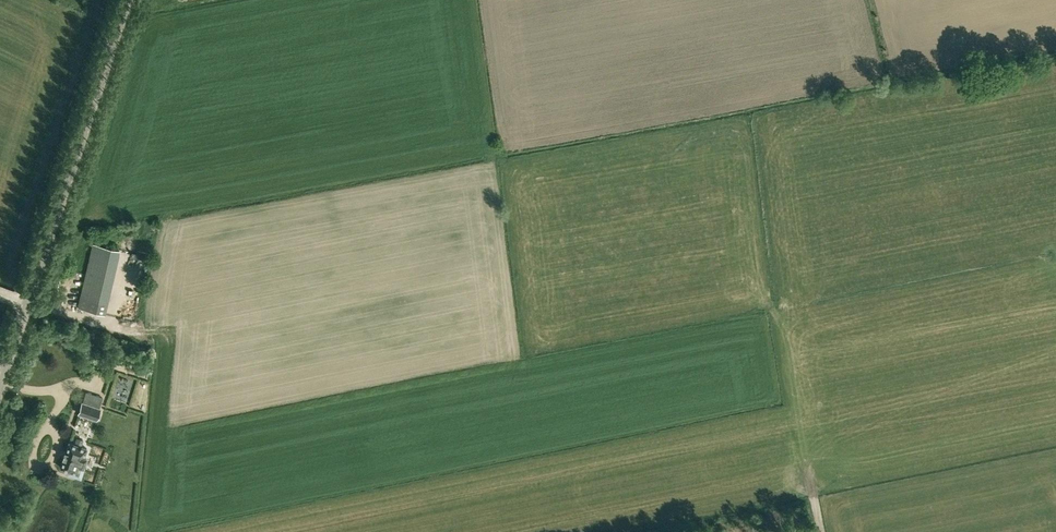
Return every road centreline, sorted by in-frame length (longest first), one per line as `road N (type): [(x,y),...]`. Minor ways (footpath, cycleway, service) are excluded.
road 1 (tertiary): [(0,386),(128,0)]

